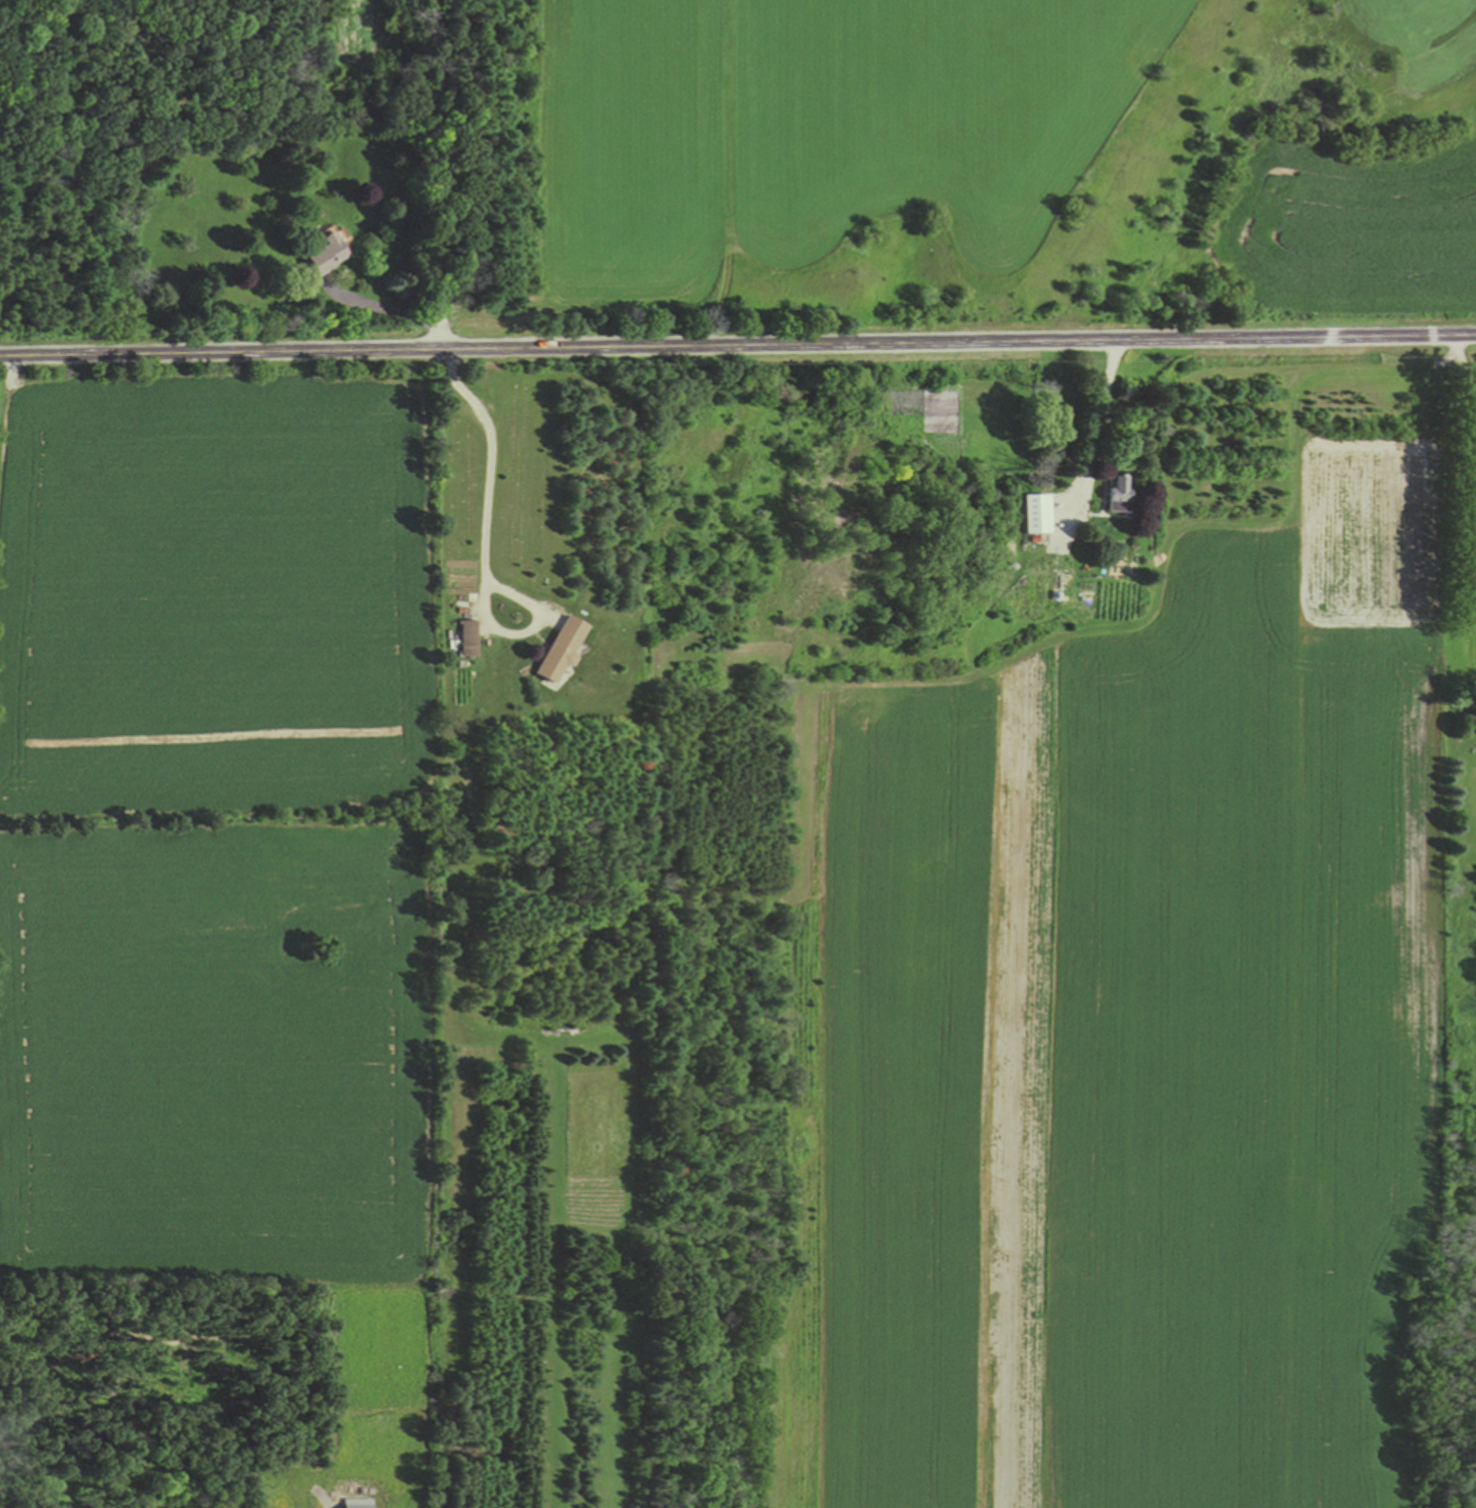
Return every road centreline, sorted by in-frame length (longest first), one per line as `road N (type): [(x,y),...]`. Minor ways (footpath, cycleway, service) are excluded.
road 1 (secondary): [(0,360),(1475,337)]
road 2 (residential): [(440,351),(435,0)]

